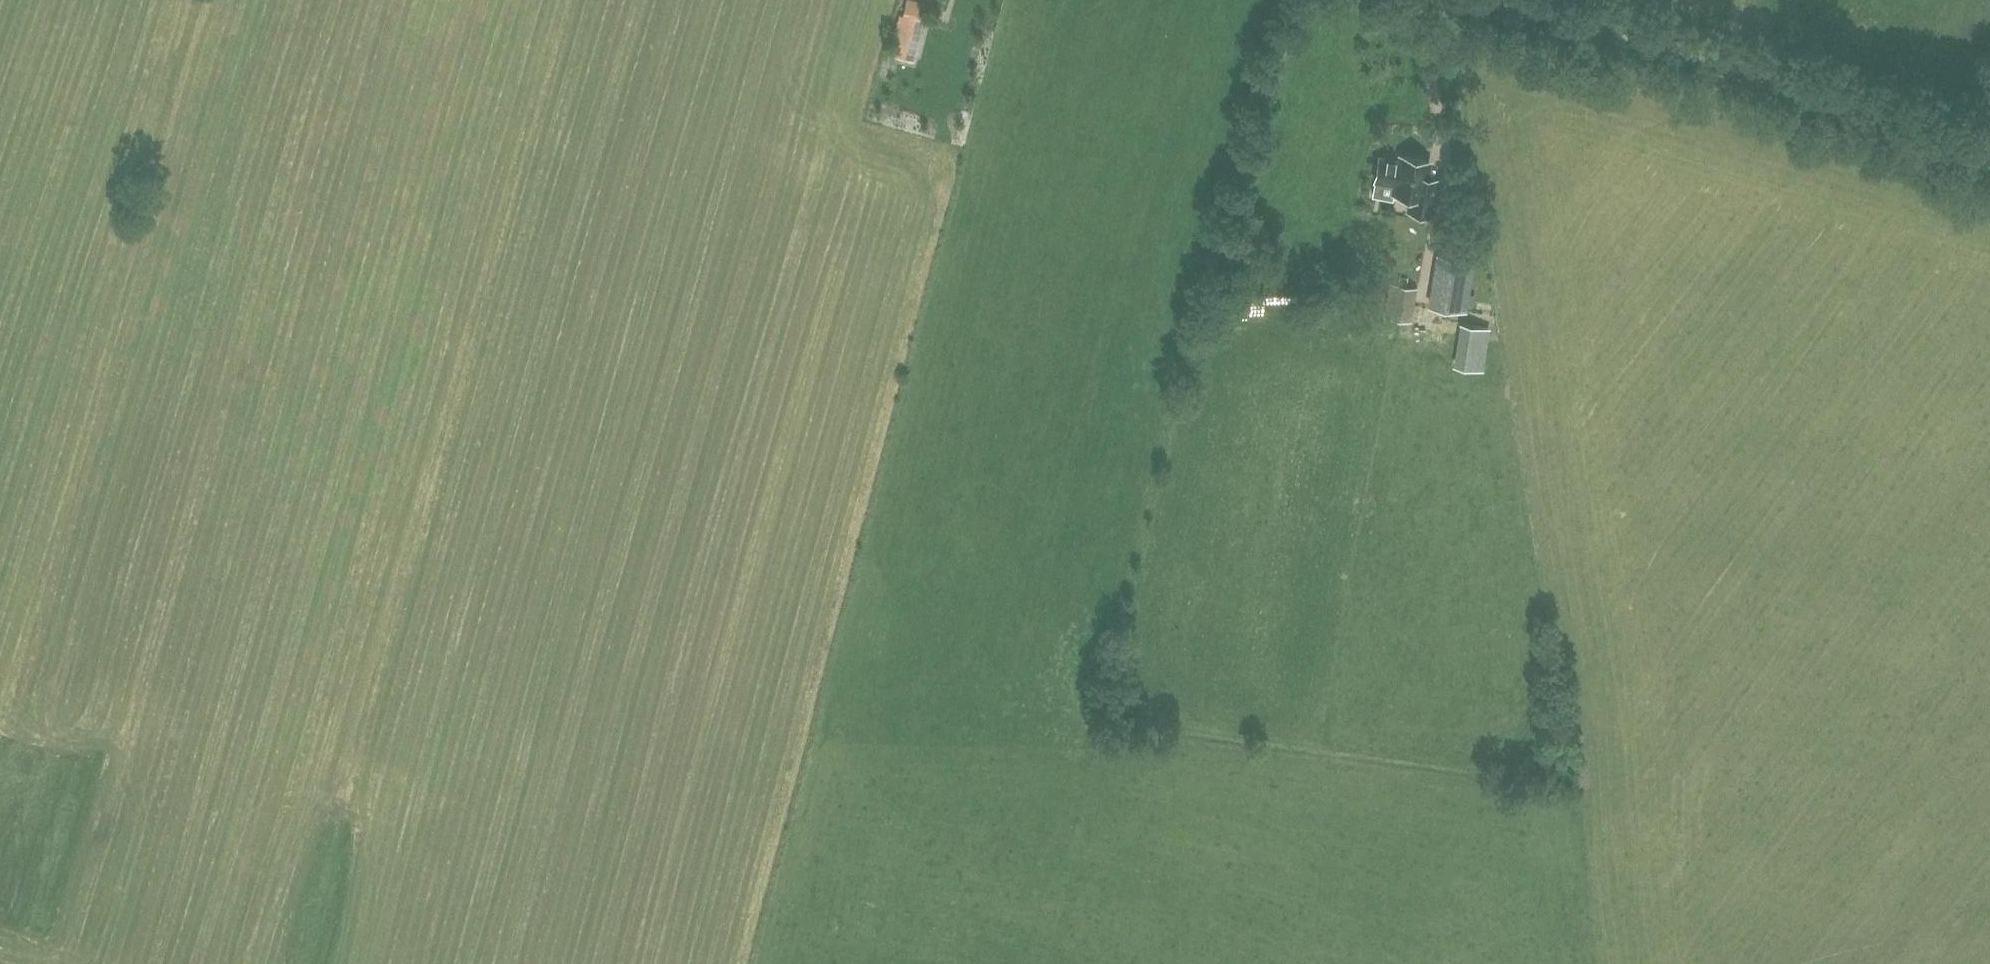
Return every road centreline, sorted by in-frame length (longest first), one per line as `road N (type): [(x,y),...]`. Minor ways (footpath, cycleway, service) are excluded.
road 1 (unclassified): [(1989,144),(1505,0)]

